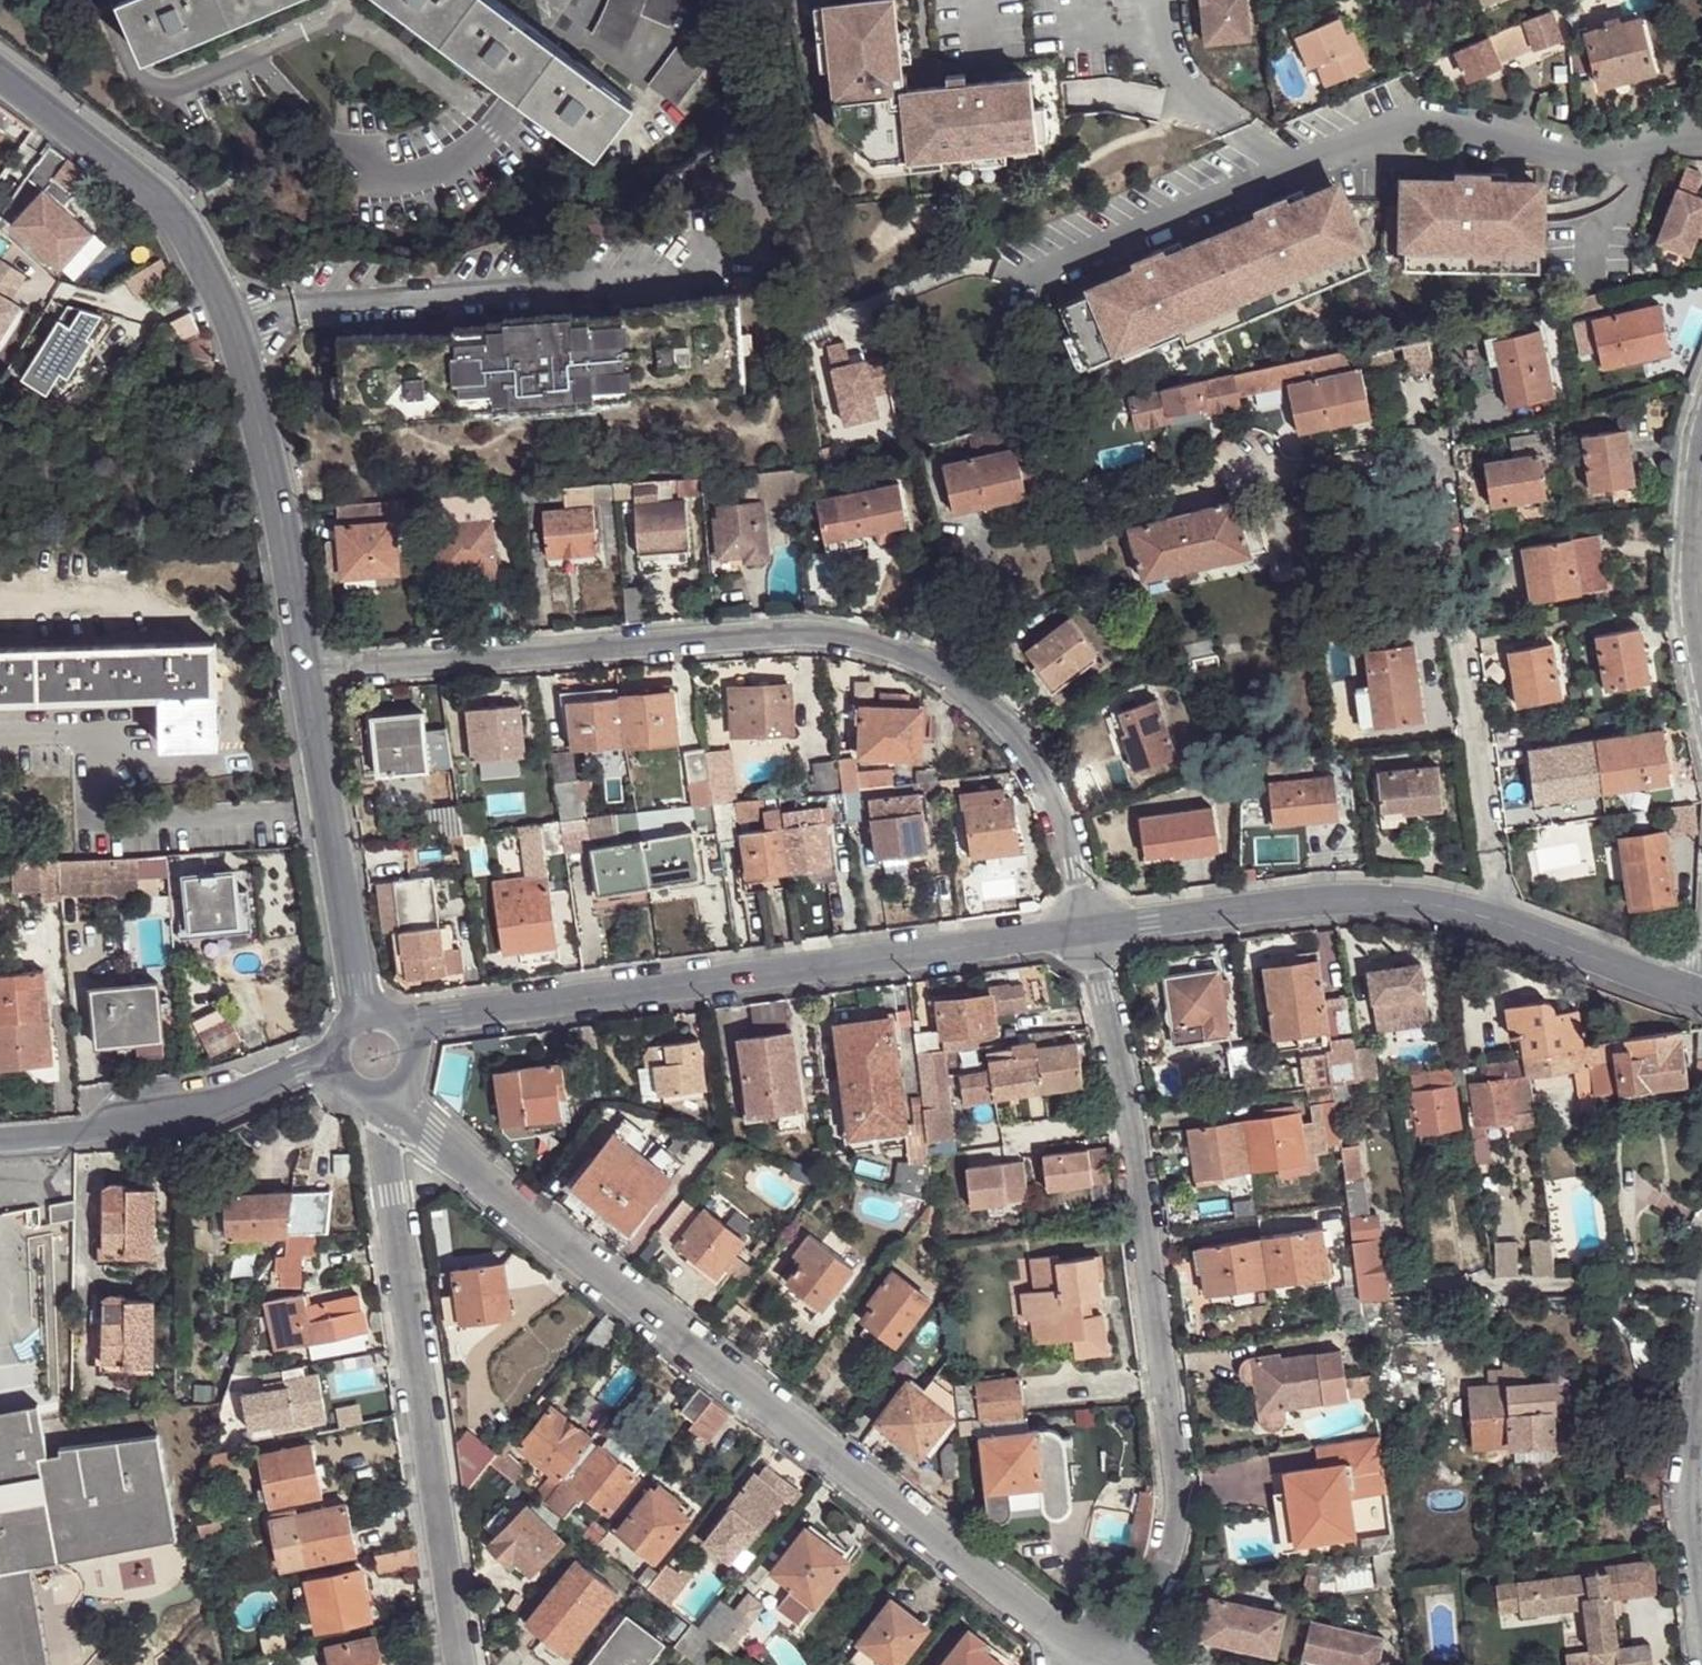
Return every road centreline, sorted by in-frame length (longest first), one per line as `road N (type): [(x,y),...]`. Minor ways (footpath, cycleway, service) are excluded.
road 1 (unclassified): [(307,676),(805,637),(866,645),(919,665),(998,716),(1054,788),(1094,931)]
road 2 (residential): [(396,1092),(431,1137),(1099,1664)]
road 3 (unclassified): [(1094,931),(1132,1111),(1181,1495),(1164,1573),(1104,1664)]
road 4 (residential): [(0,75),(145,176),(174,208),(231,318),(276,456),(307,676)]
road 5 (unclassified): [(404,1025),(1094,931)]
road 6 (unclassified): [(1094,931),(1315,902),(1405,902),(1701,994)]
road 7 (unclassified): [(460,1664),(377,1098)]
road 8 (unclassified): [(332,1060),(202,1118),(0,1141)]
road 9 (residential): [(307,676),(362,1015)]
road 10 (unclassified): [(1701,1285),(1438,1285)]
road 11 (residential): [(1701,1417),(1691,1526),(1701,1617)]

